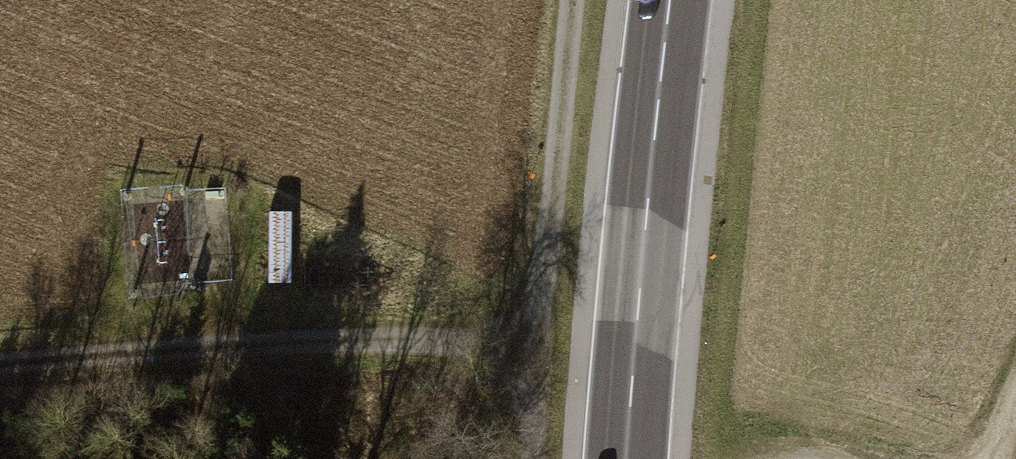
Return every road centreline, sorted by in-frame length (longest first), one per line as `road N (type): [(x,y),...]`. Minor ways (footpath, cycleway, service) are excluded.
road 1 (track): [(0,369),(533,333)]
road 2 (primary): [(671,0),(630,458)]
road 3 (track): [(572,0),(533,333)]
road 4 (track): [(219,350),(208,212)]
road 5 (track): [(528,458),(533,333)]

